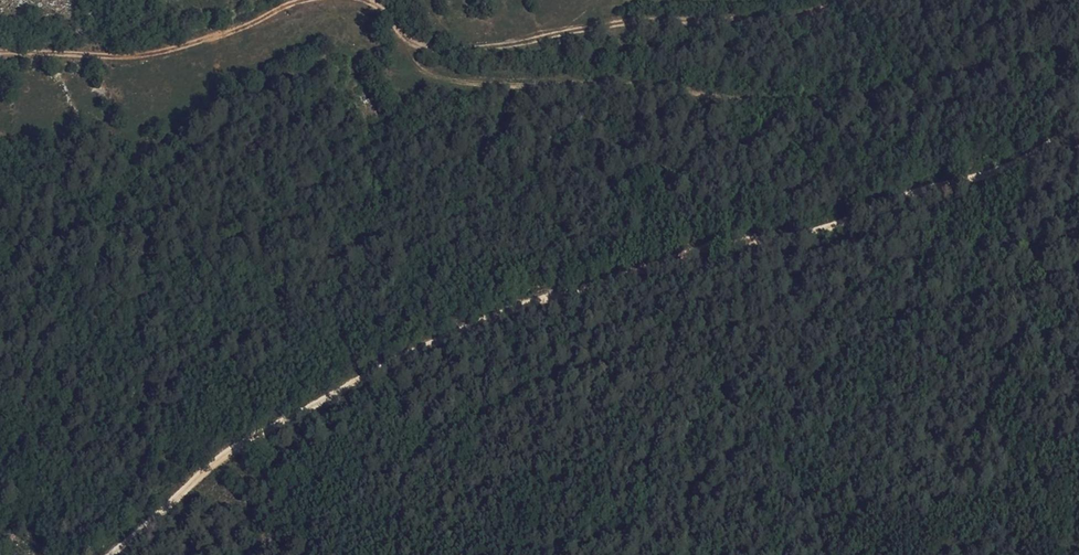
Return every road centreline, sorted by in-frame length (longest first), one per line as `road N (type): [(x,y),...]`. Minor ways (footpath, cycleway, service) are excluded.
road 1 (track): [(1078,125),(1021,158),(797,236),(677,258),(433,343),(229,454),(107,554)]
road 2 (track): [(347,0),(377,4),(436,72),(530,80),(876,91),(1078,39)]
road 3 (track): [(831,0),(802,18),(631,19),(522,40),(409,47)]
road 4 (track): [(0,48),(161,53),(303,0)]

